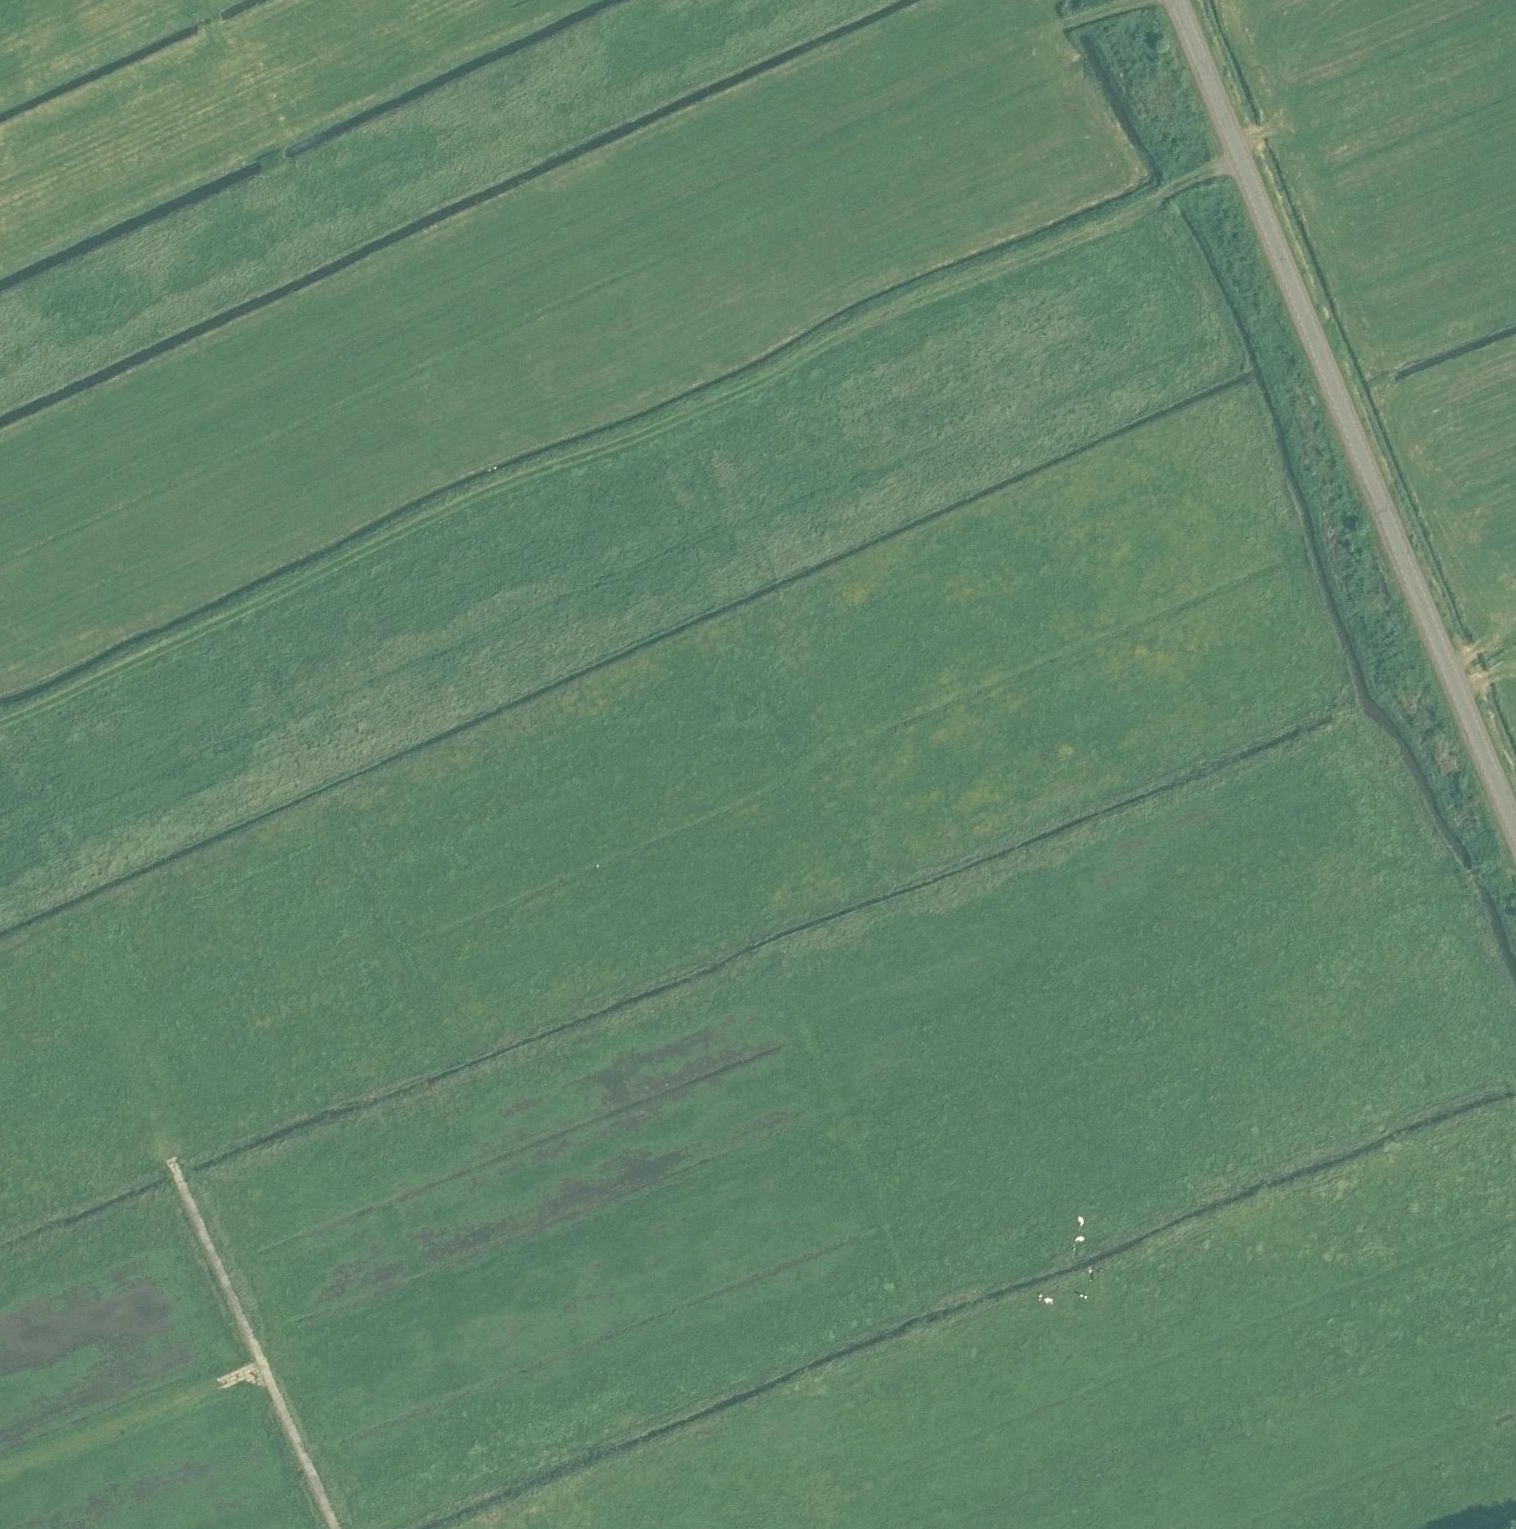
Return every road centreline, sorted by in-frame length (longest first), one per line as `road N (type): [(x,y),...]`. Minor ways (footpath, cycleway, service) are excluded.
road 1 (tertiary): [(1515,829),(1178,0)]

